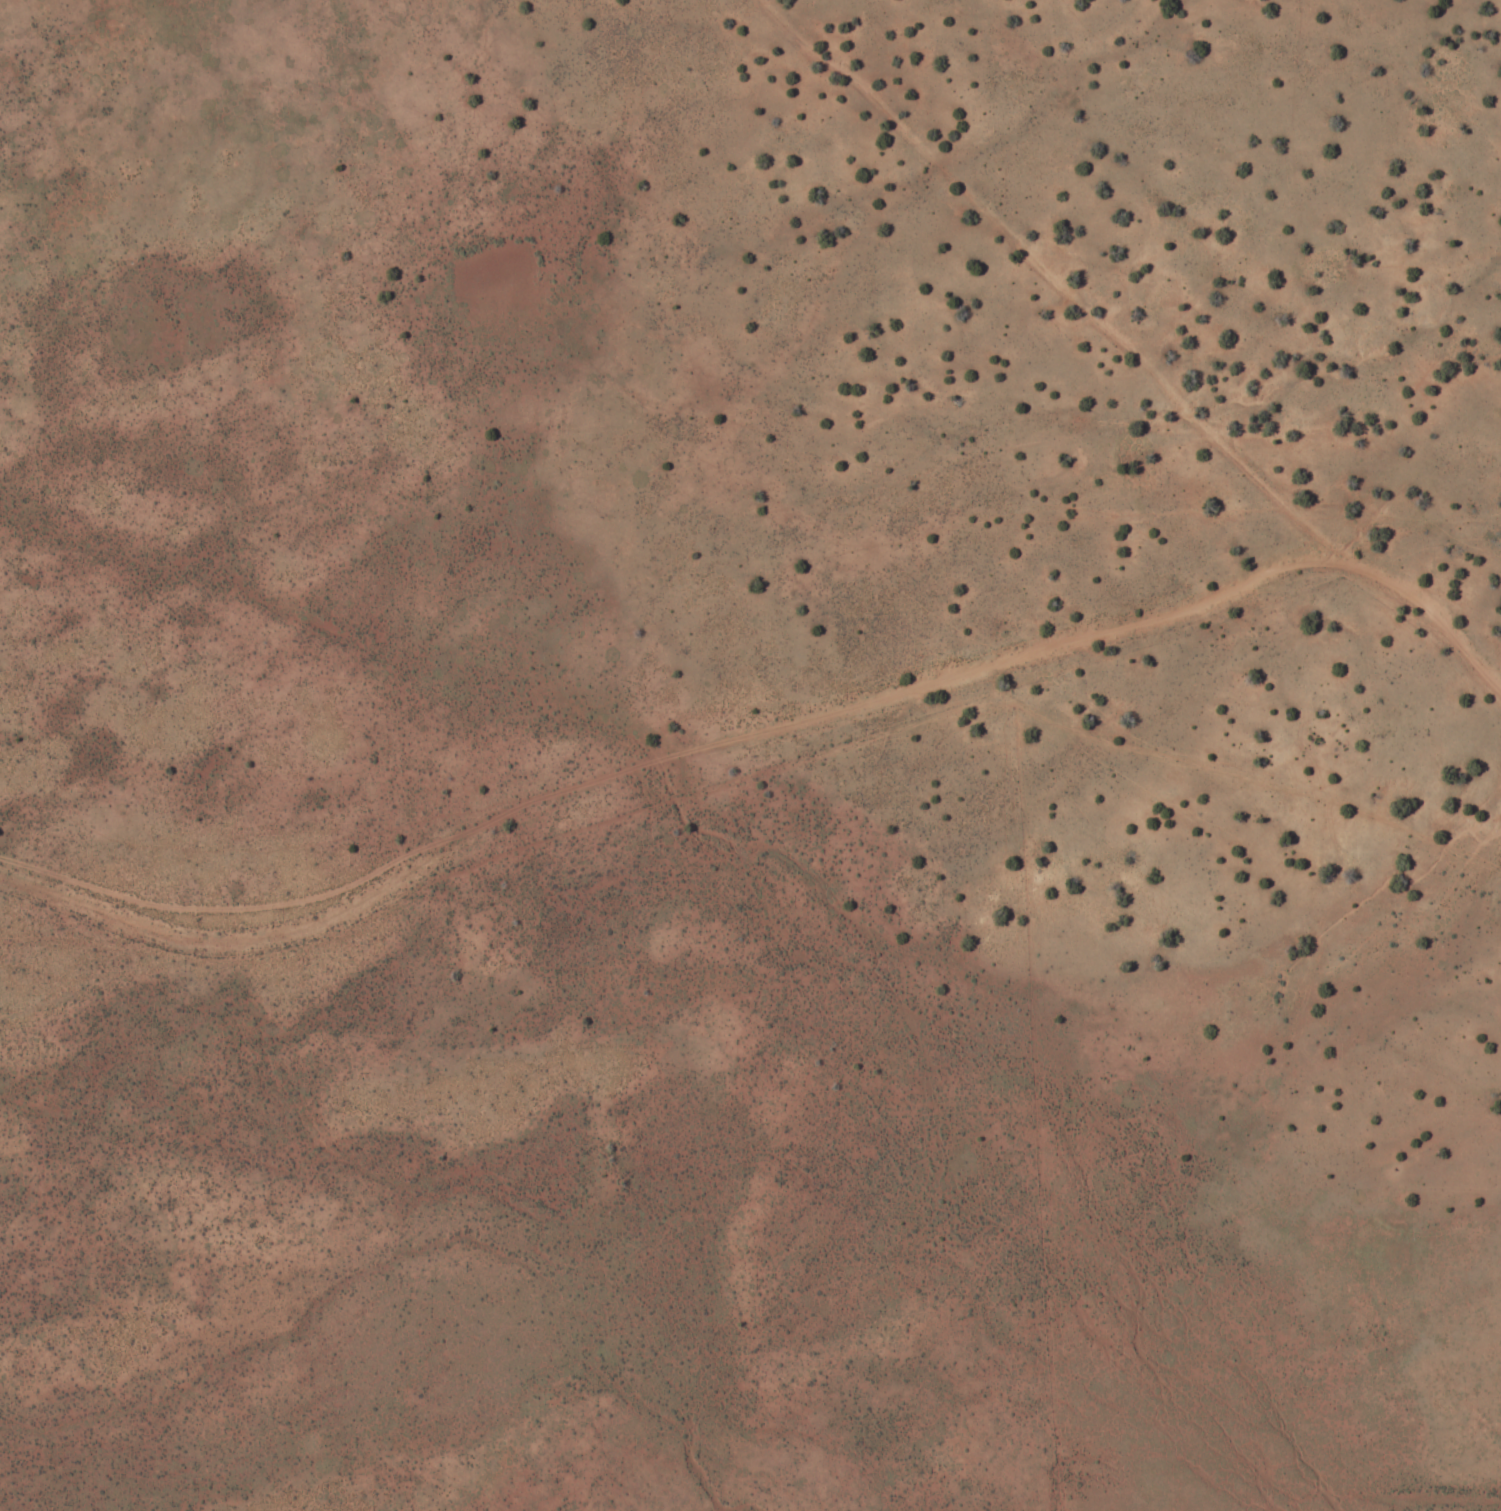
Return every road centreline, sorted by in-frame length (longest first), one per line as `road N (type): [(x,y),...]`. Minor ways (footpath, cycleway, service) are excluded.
road 1 (residential): [(1500,690),(1350,566),(1301,560),(1191,608),(505,814),(321,925),(245,941),(167,937),(0,882)]

